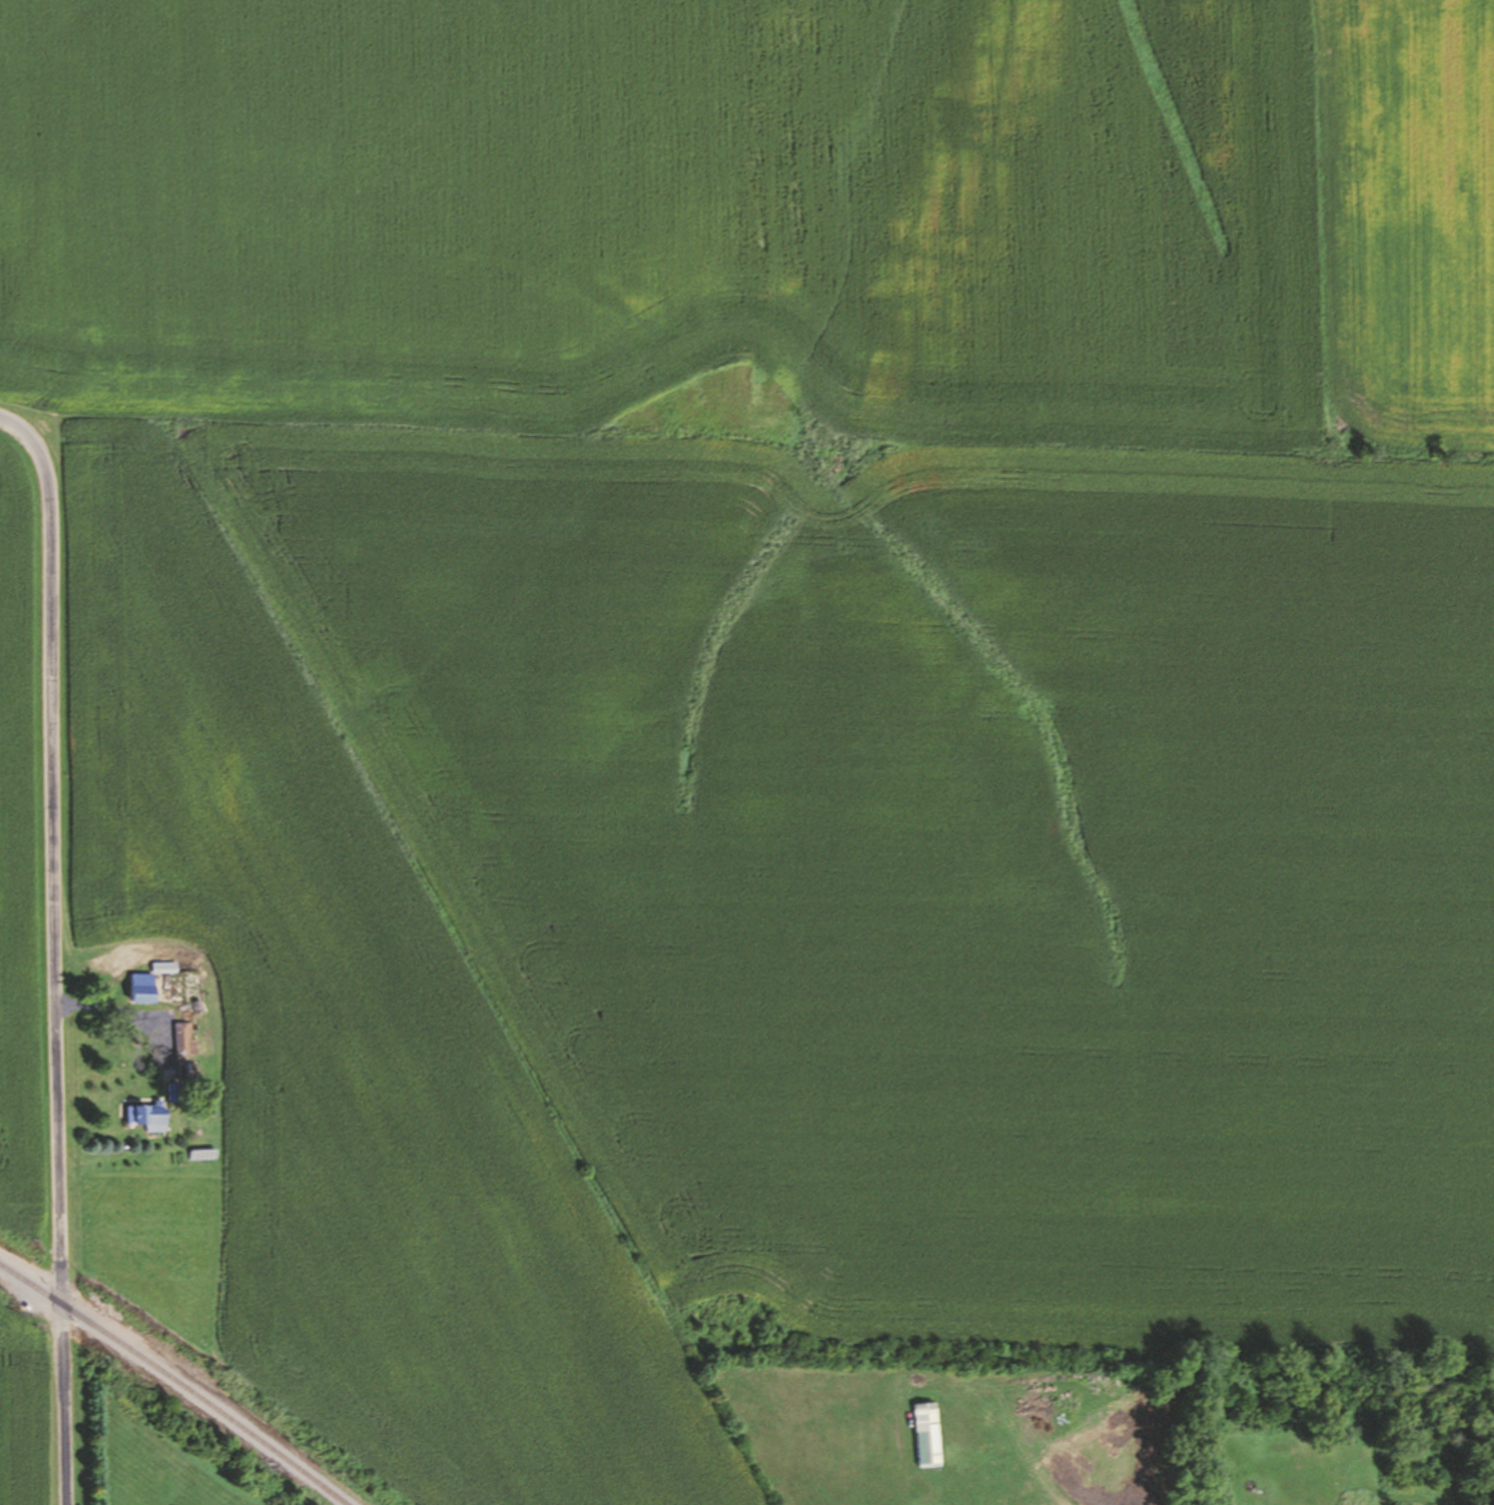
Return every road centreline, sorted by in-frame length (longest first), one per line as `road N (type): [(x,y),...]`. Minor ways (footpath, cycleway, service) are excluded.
road 1 (residential): [(66,1504),(54,495),(37,447),(0,419)]

